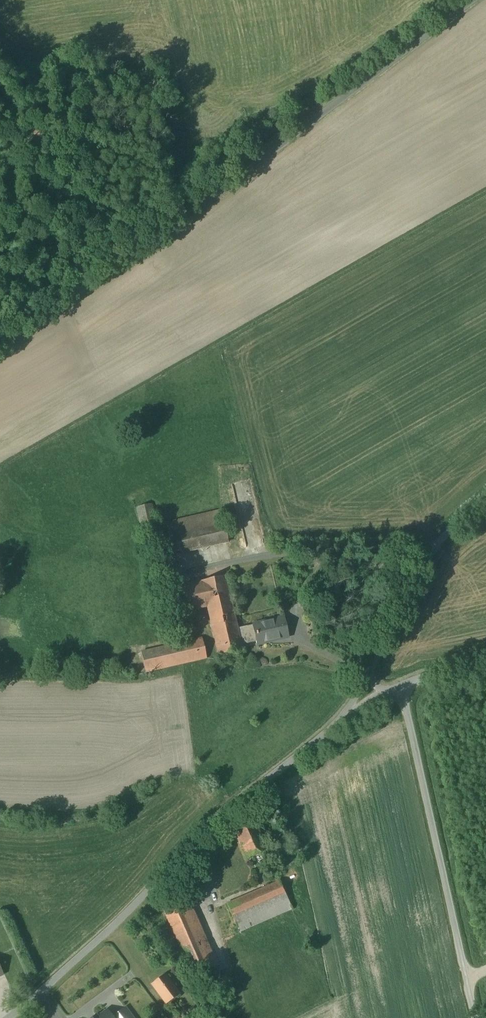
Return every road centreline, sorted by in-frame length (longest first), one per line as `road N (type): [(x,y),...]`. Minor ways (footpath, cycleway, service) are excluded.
road 1 (unclassified): [(368,680),(77,956),(0,1011)]
road 2 (unclassified): [(388,695),(414,754),(473,1017)]
road 3 (unclassified): [(368,680),(431,556),(485,503)]

